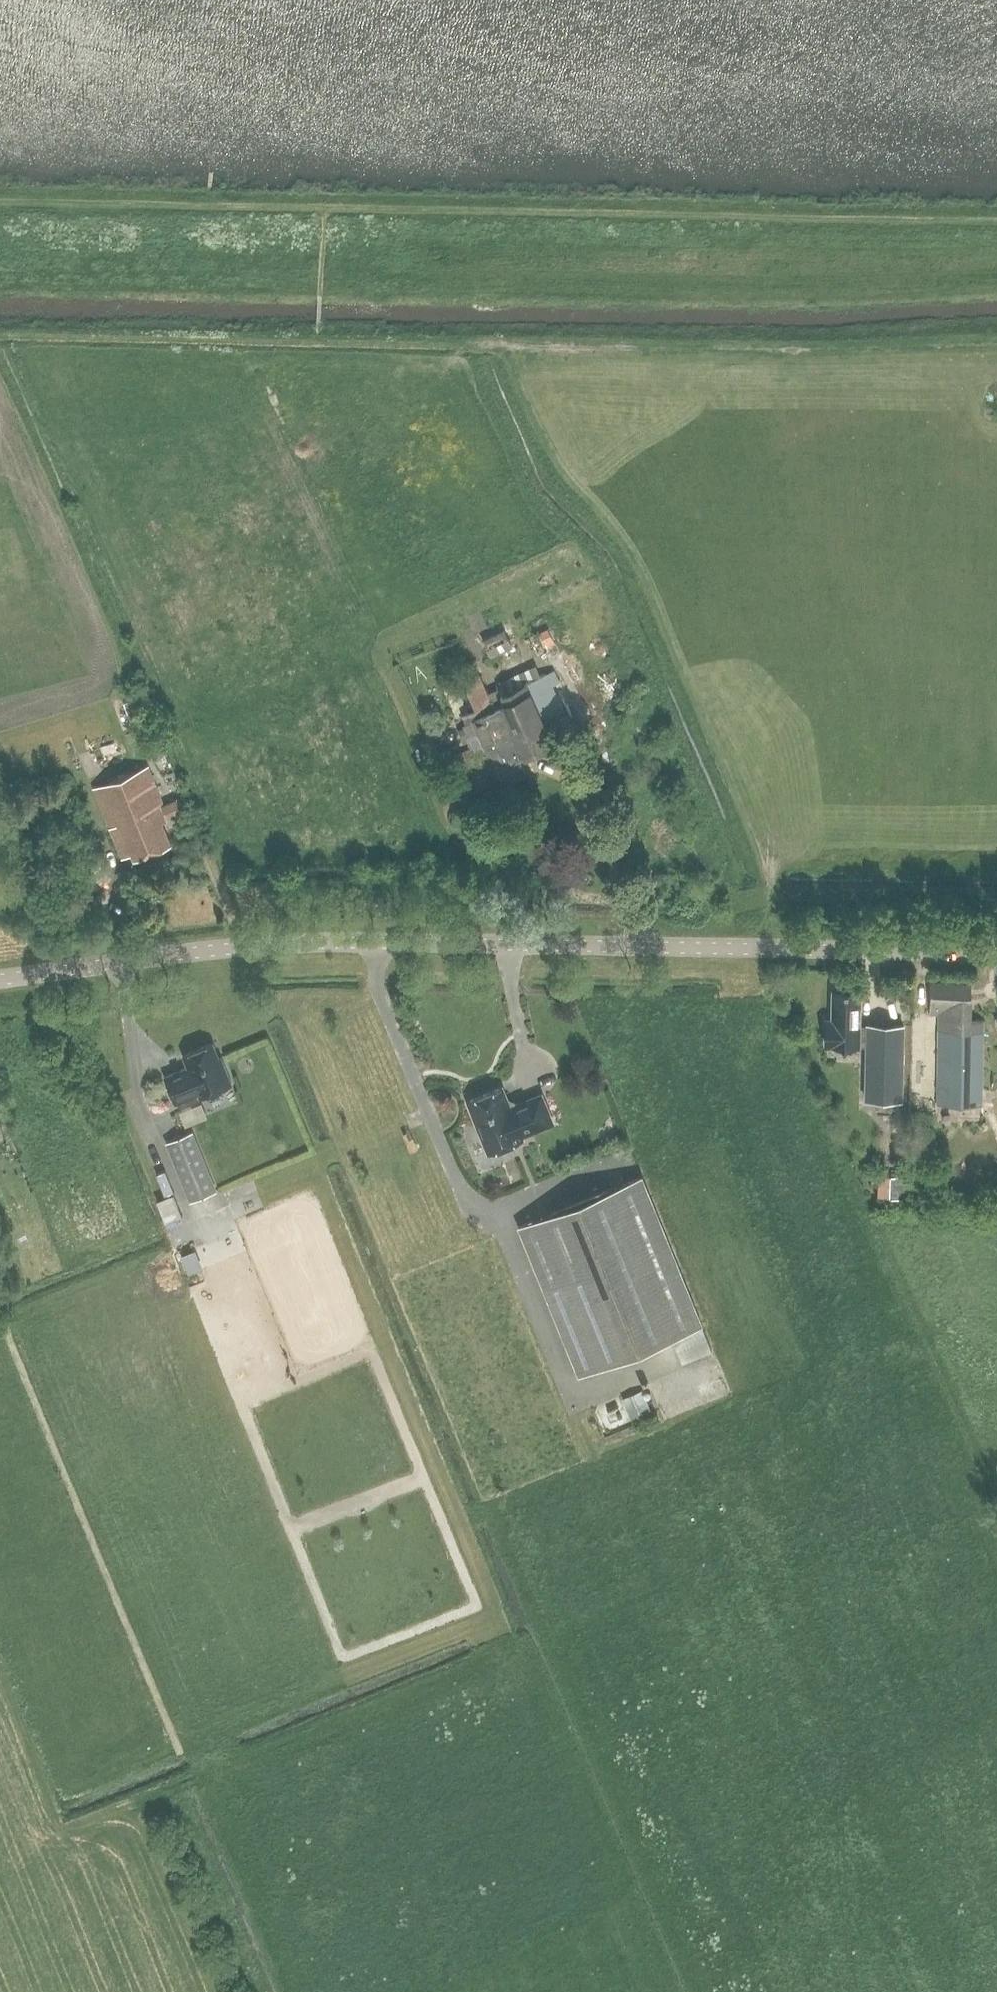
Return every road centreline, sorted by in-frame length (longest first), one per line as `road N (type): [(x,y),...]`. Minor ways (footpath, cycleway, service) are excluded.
road 1 (unclassified): [(0,982),(305,944),(996,955)]

